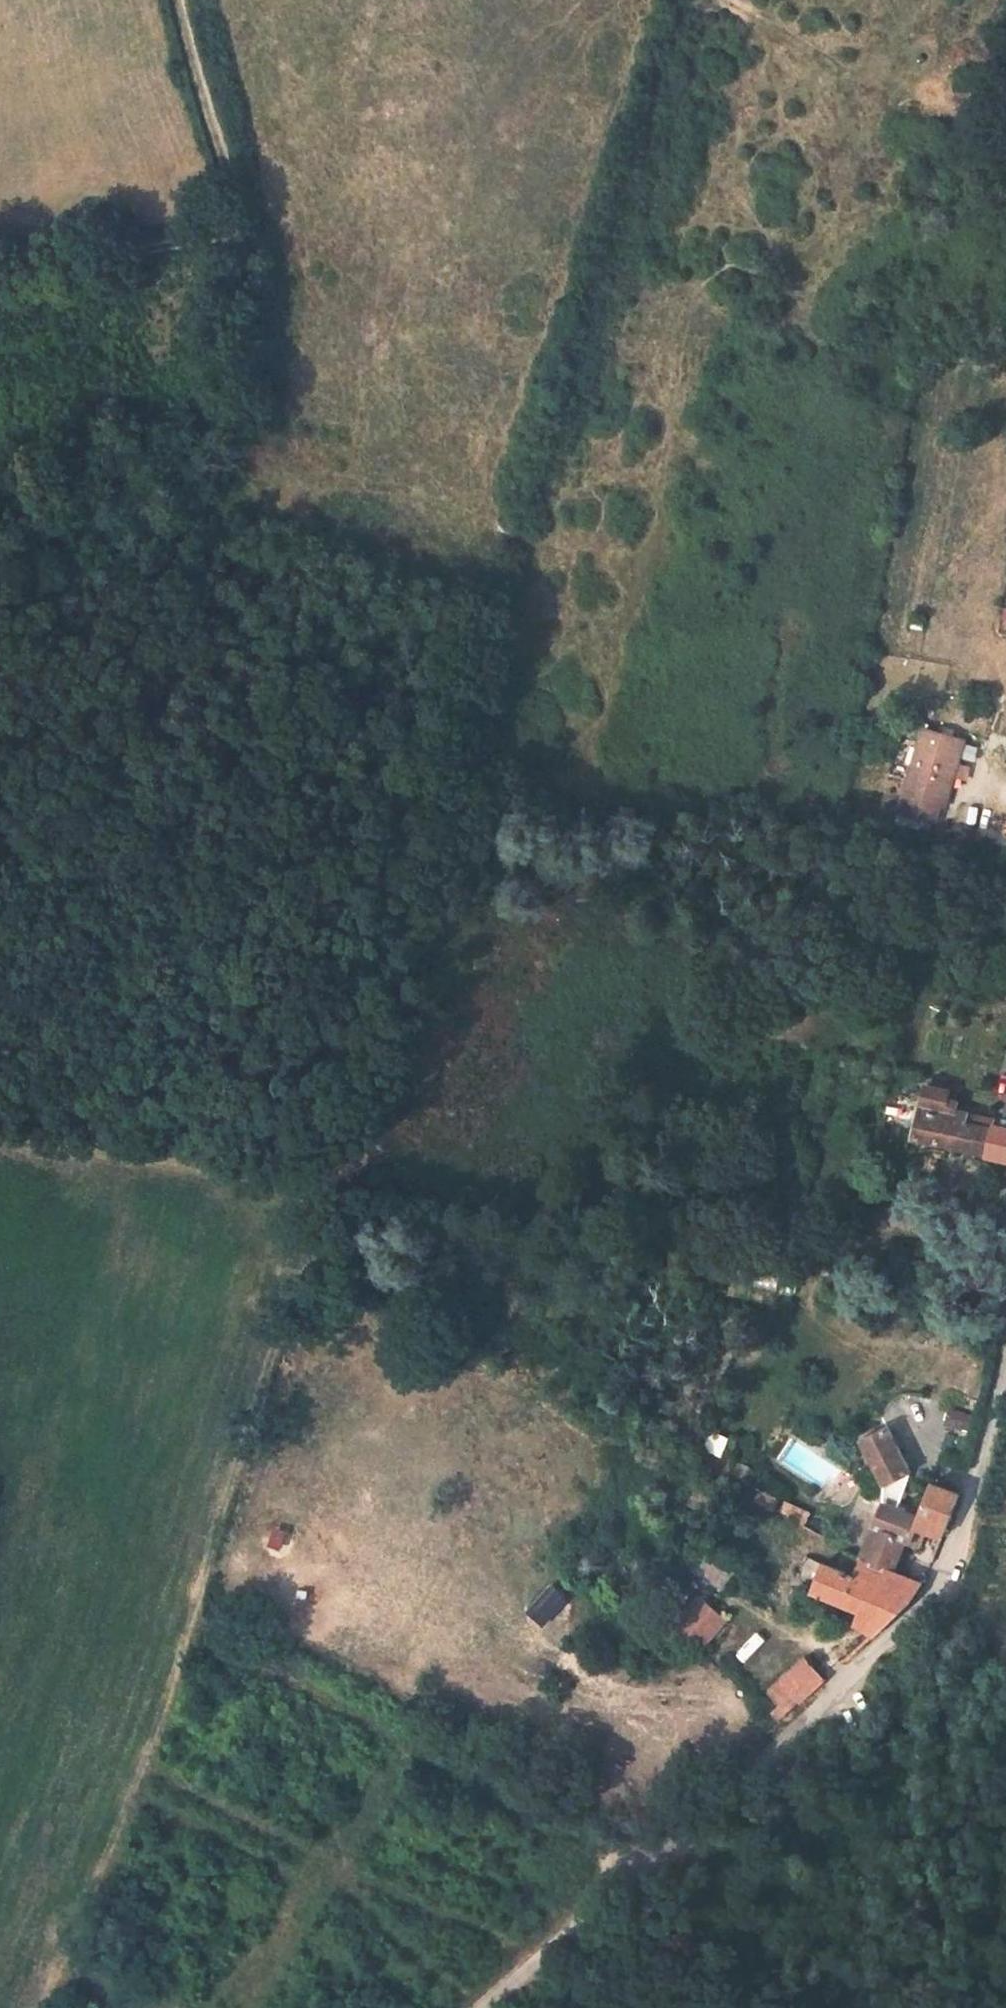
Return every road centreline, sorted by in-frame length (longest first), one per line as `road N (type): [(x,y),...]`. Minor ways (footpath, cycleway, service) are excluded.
road 1 (unclassified): [(783,1745),(873,1671),(928,1611),(986,1486),(1005,1346)]
road 2 (track): [(474,2007),(631,1865),(783,1745)]

